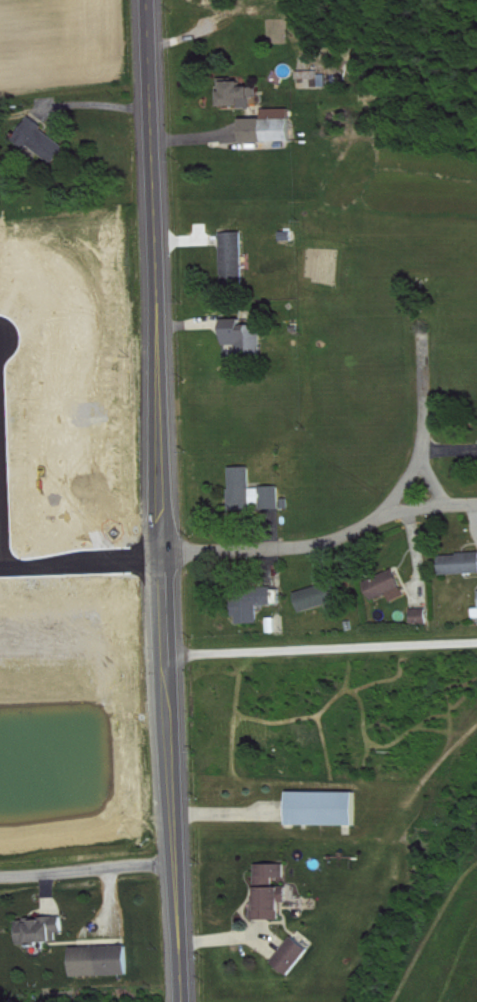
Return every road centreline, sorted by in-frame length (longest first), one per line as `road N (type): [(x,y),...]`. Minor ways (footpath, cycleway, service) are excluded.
road 1 (secondary): [(183,1001),(149,0)]
road 2 (residential): [(171,552),(325,543),(386,516),(418,467),(427,434),(421,294)]
road 3 (residential): [(174,655),(476,640)]
road 4 (residential): [(0,875),(178,864)]

